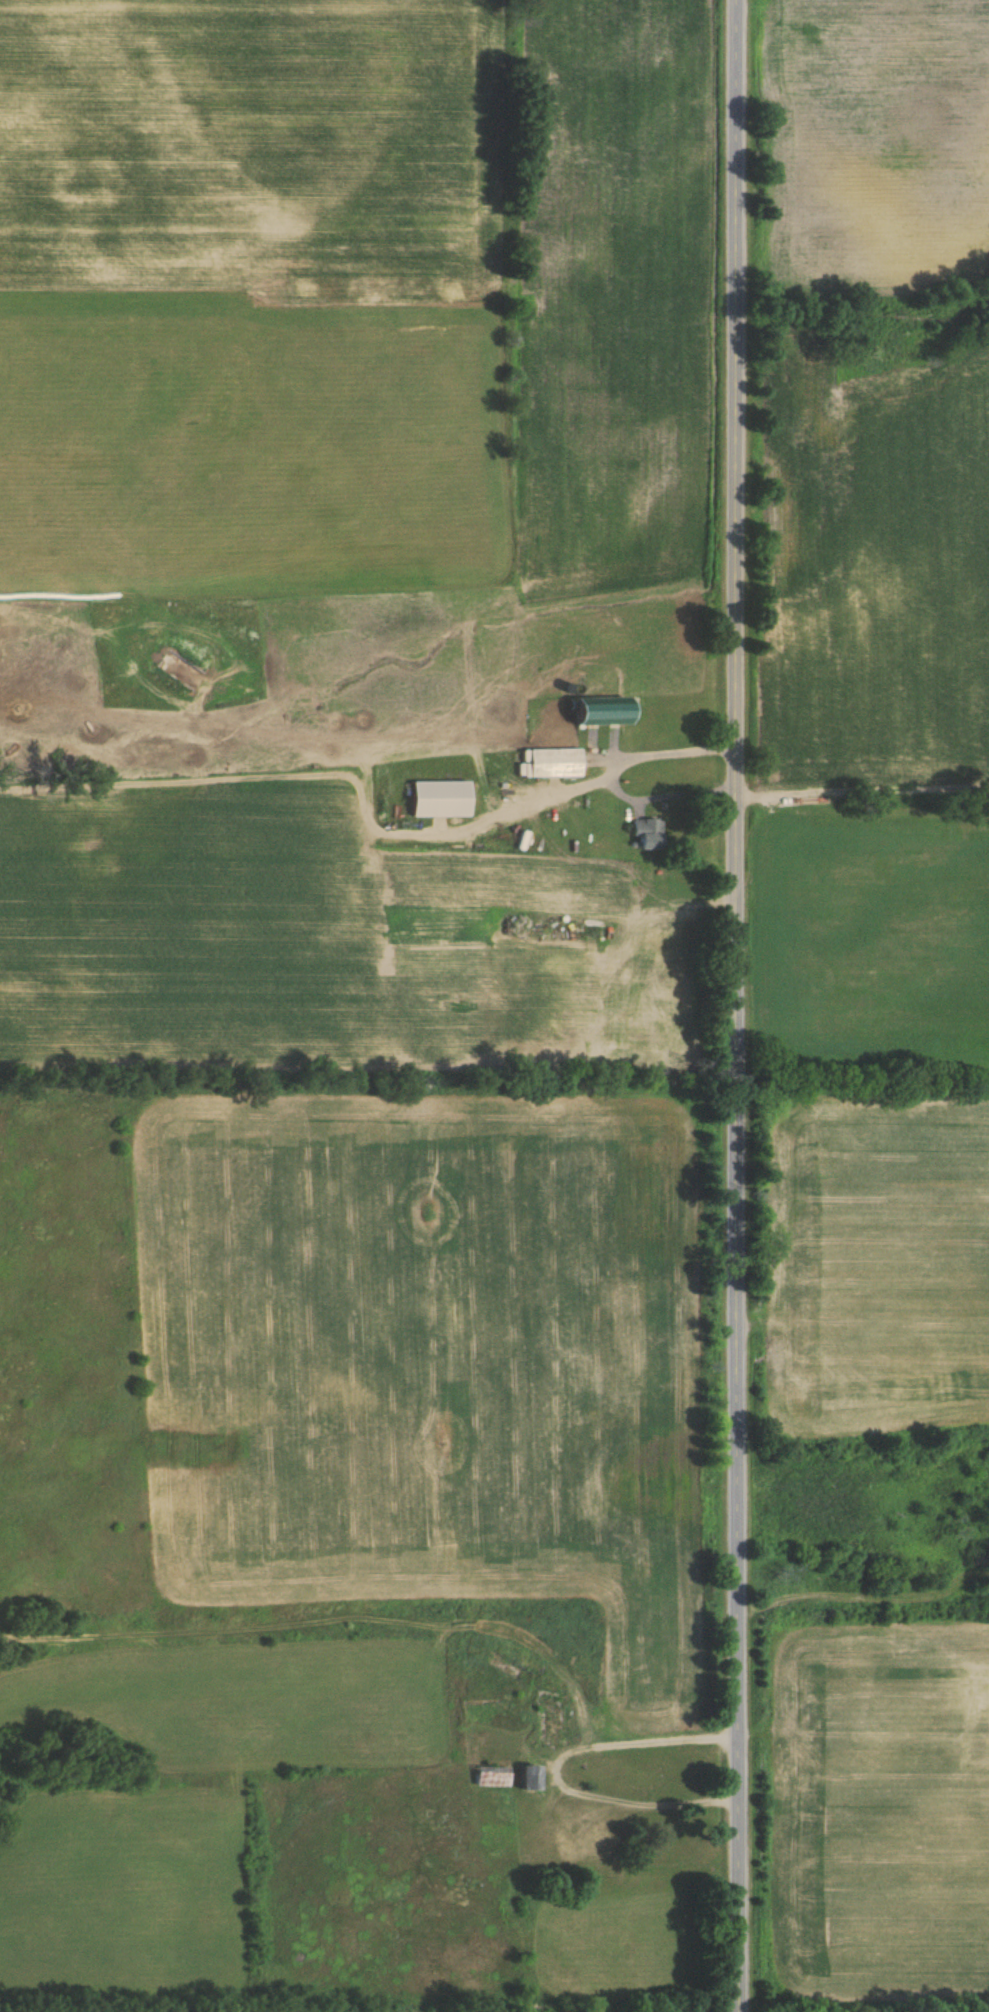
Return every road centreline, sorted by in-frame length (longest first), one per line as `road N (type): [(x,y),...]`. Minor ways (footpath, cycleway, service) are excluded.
road 1 (tertiary): [(741,0),(750,2011)]

